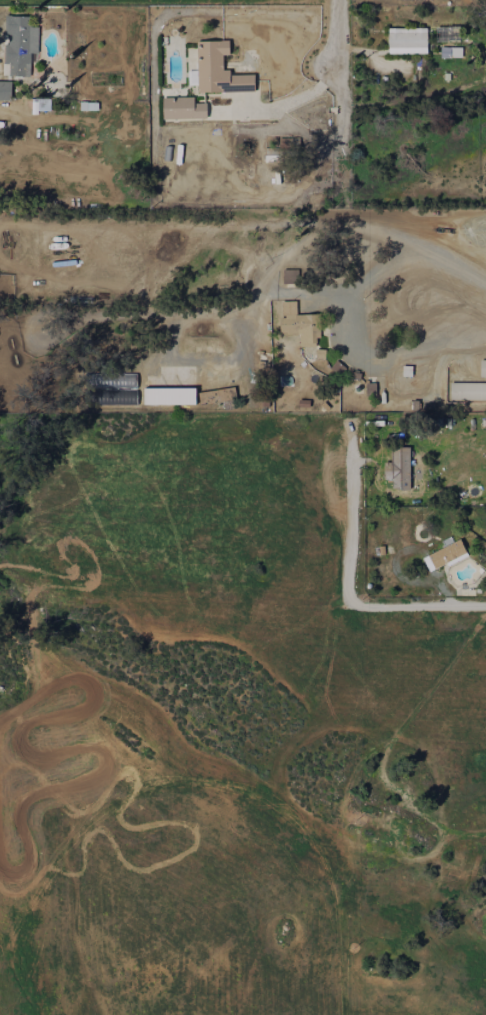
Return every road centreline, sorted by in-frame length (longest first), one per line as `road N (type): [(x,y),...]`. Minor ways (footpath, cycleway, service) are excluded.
road 1 (track): [(485,607),(354,604),(347,593),(351,454)]

